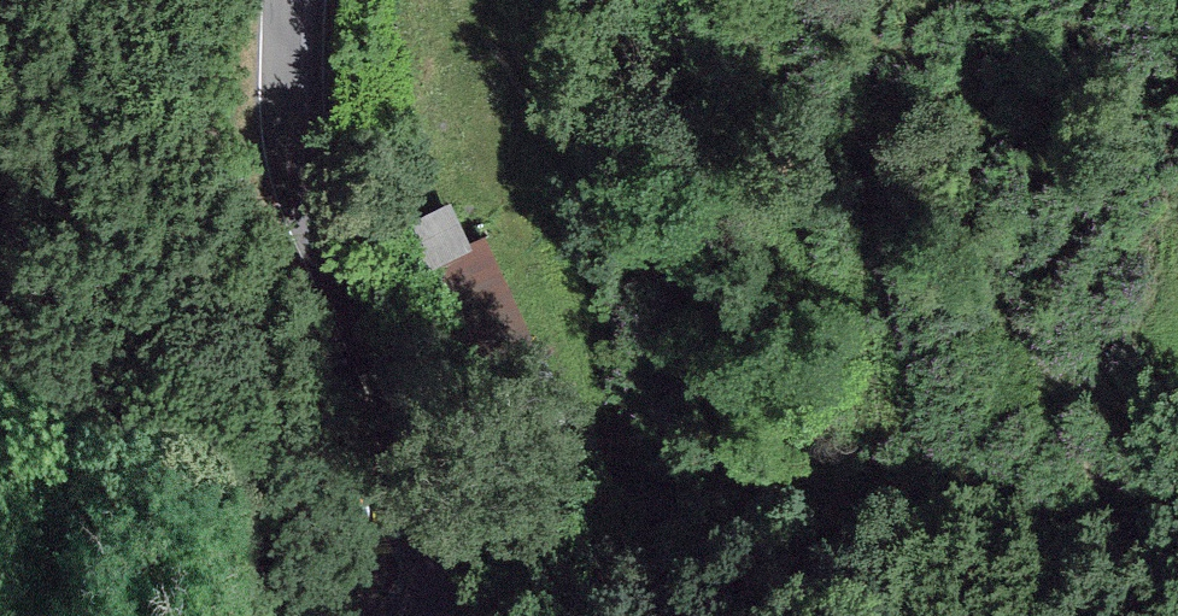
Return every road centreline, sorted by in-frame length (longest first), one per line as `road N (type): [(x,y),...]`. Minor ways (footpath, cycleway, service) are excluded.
road 1 (track): [(487,0),(652,251),(771,540),(826,571),(870,559),(883,521),(880,214),(915,0)]
road 2 (tertiary): [(292,0),(288,153),(305,211),(441,471),(454,566),(446,615)]
road 3 (track): [(1030,0),(1031,27),(999,159),(999,278),(1045,392)]

